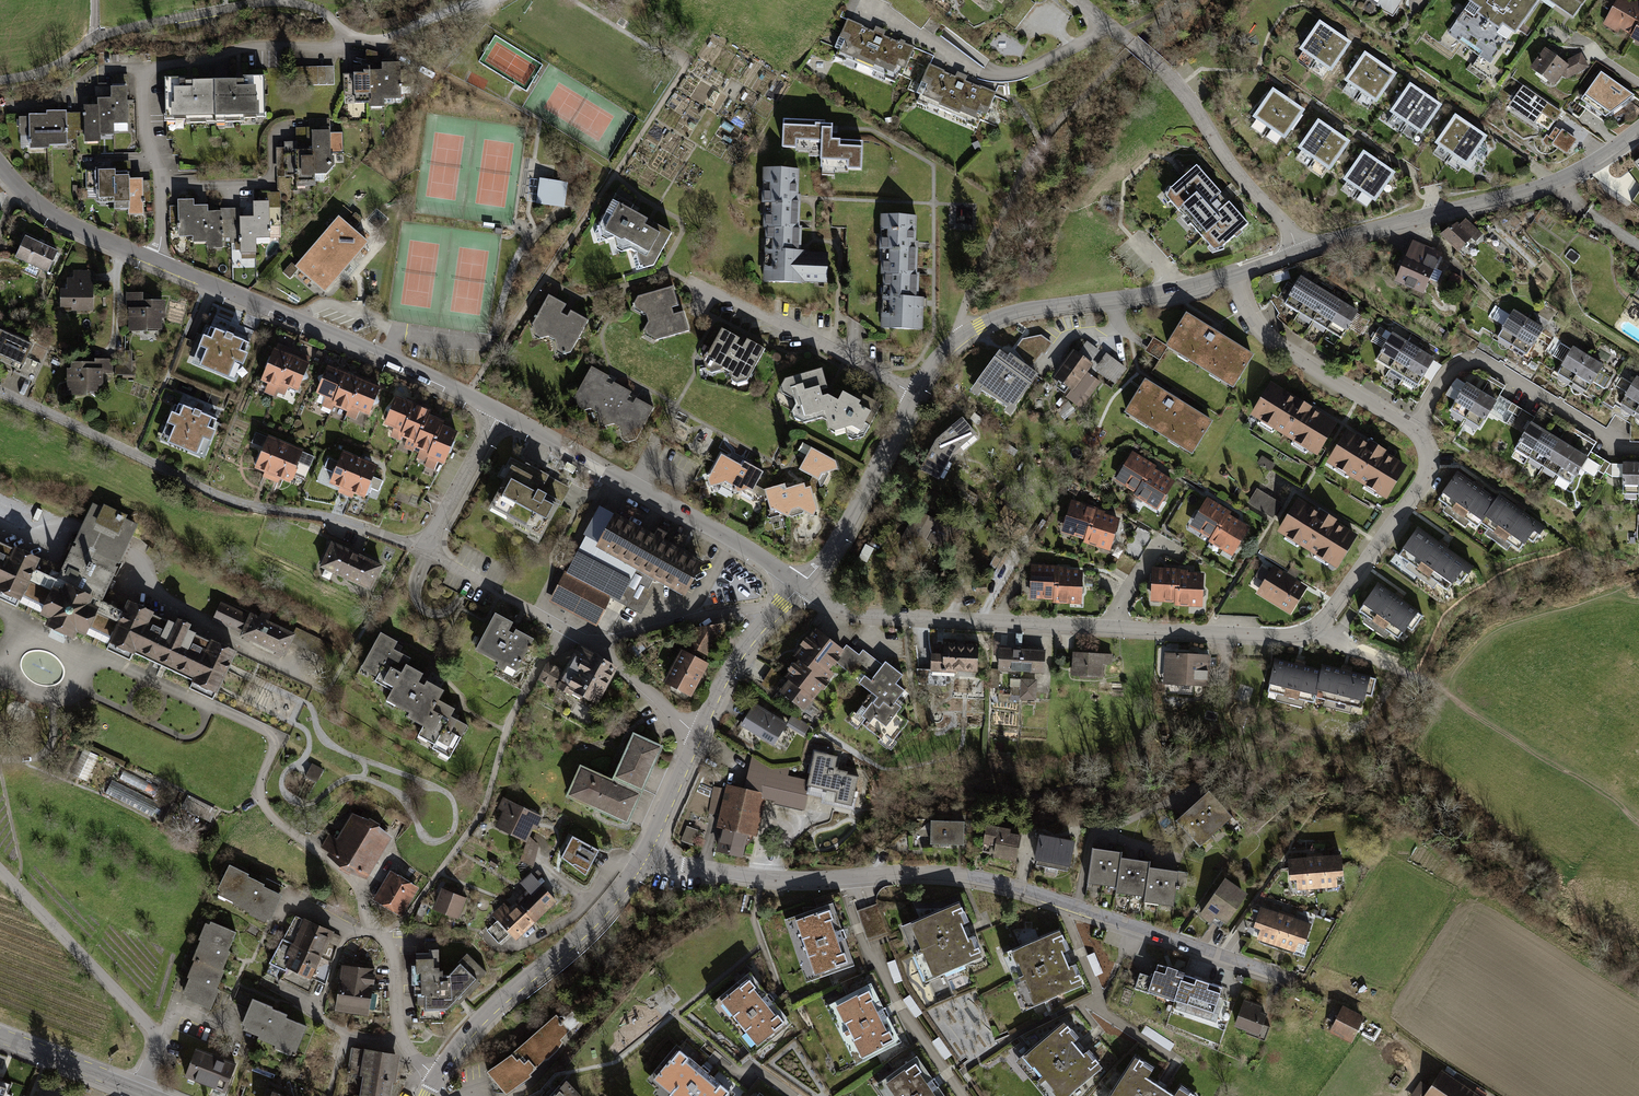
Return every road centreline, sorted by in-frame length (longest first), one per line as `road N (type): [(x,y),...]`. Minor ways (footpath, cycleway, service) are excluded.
road 1 (residential): [(802,585),(835,606),(867,612),(1305,632),(1324,618),(1419,485),(1426,458),(1414,432)]
road 2 (residential): [(644,849),(760,877),(963,875),(1286,978)]
road 3 (residential): [(500,413),(70,222),(0,165)]
road 4 (residential): [(422,550),(231,505),(0,392)]
road 5 (residential): [(438,1075),(401,1036),(392,955),(381,932),(346,881),(267,815),(259,789),(273,746)]
road 6 (residential): [(1300,251),(1556,180),(1638,129)]
road 7 (residential): [(914,394),(942,352),(998,316),(1235,273)]
road 8 (residential): [(802,585),(500,413)]
road 9 (residential): [(1077,0),(1163,69),(1300,251)]
road 10 (residential): [(438,1075),(481,1017),(595,919),(644,849)]
road 11 (residential): [(0,80),(59,65),(94,39),(132,27),(280,0)]
road 12 (residential): [(1414,432),(1448,377),(1483,363),(1622,446),(1638,446)]
road 13 (residential): [(1414,432),(1280,348),(1250,313),(1235,273)]
road 14 (residential): [(914,394),(702,284)]
road 15 (residential): [(802,585),(839,537),(914,394)]
road 16 (residential): [(422,550),(601,643)]
road 17 (track): [(1045,137),(1177,0)]
road 18 (residential): [(601,643),(689,616),(774,611)]
road 19 (tertiary): [(0,1038),(156,1095)]
road 20 (residential): [(500,413),(422,550)]
road 21 (residential): [(697,733),(736,656),(774,611)]
road 22 (residential): [(601,643),(697,733)]
road 23 (residential): [(644,849),(697,733)]

